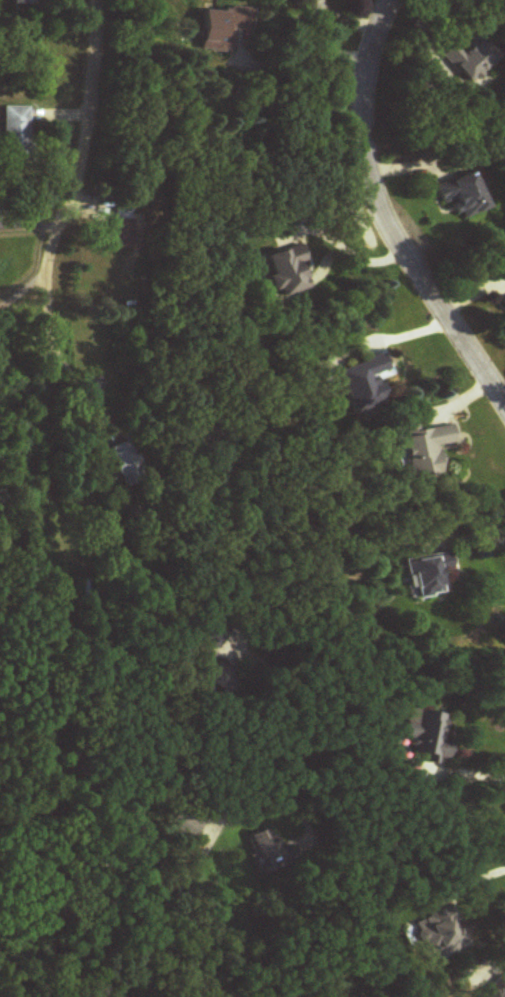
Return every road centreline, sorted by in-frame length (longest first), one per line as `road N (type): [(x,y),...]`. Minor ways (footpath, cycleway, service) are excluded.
road 1 (residential): [(391,0),(369,59),(365,161),(394,234),(504,404)]
road 2 (residential): [(94,0),(90,137),(44,289),(45,328)]

